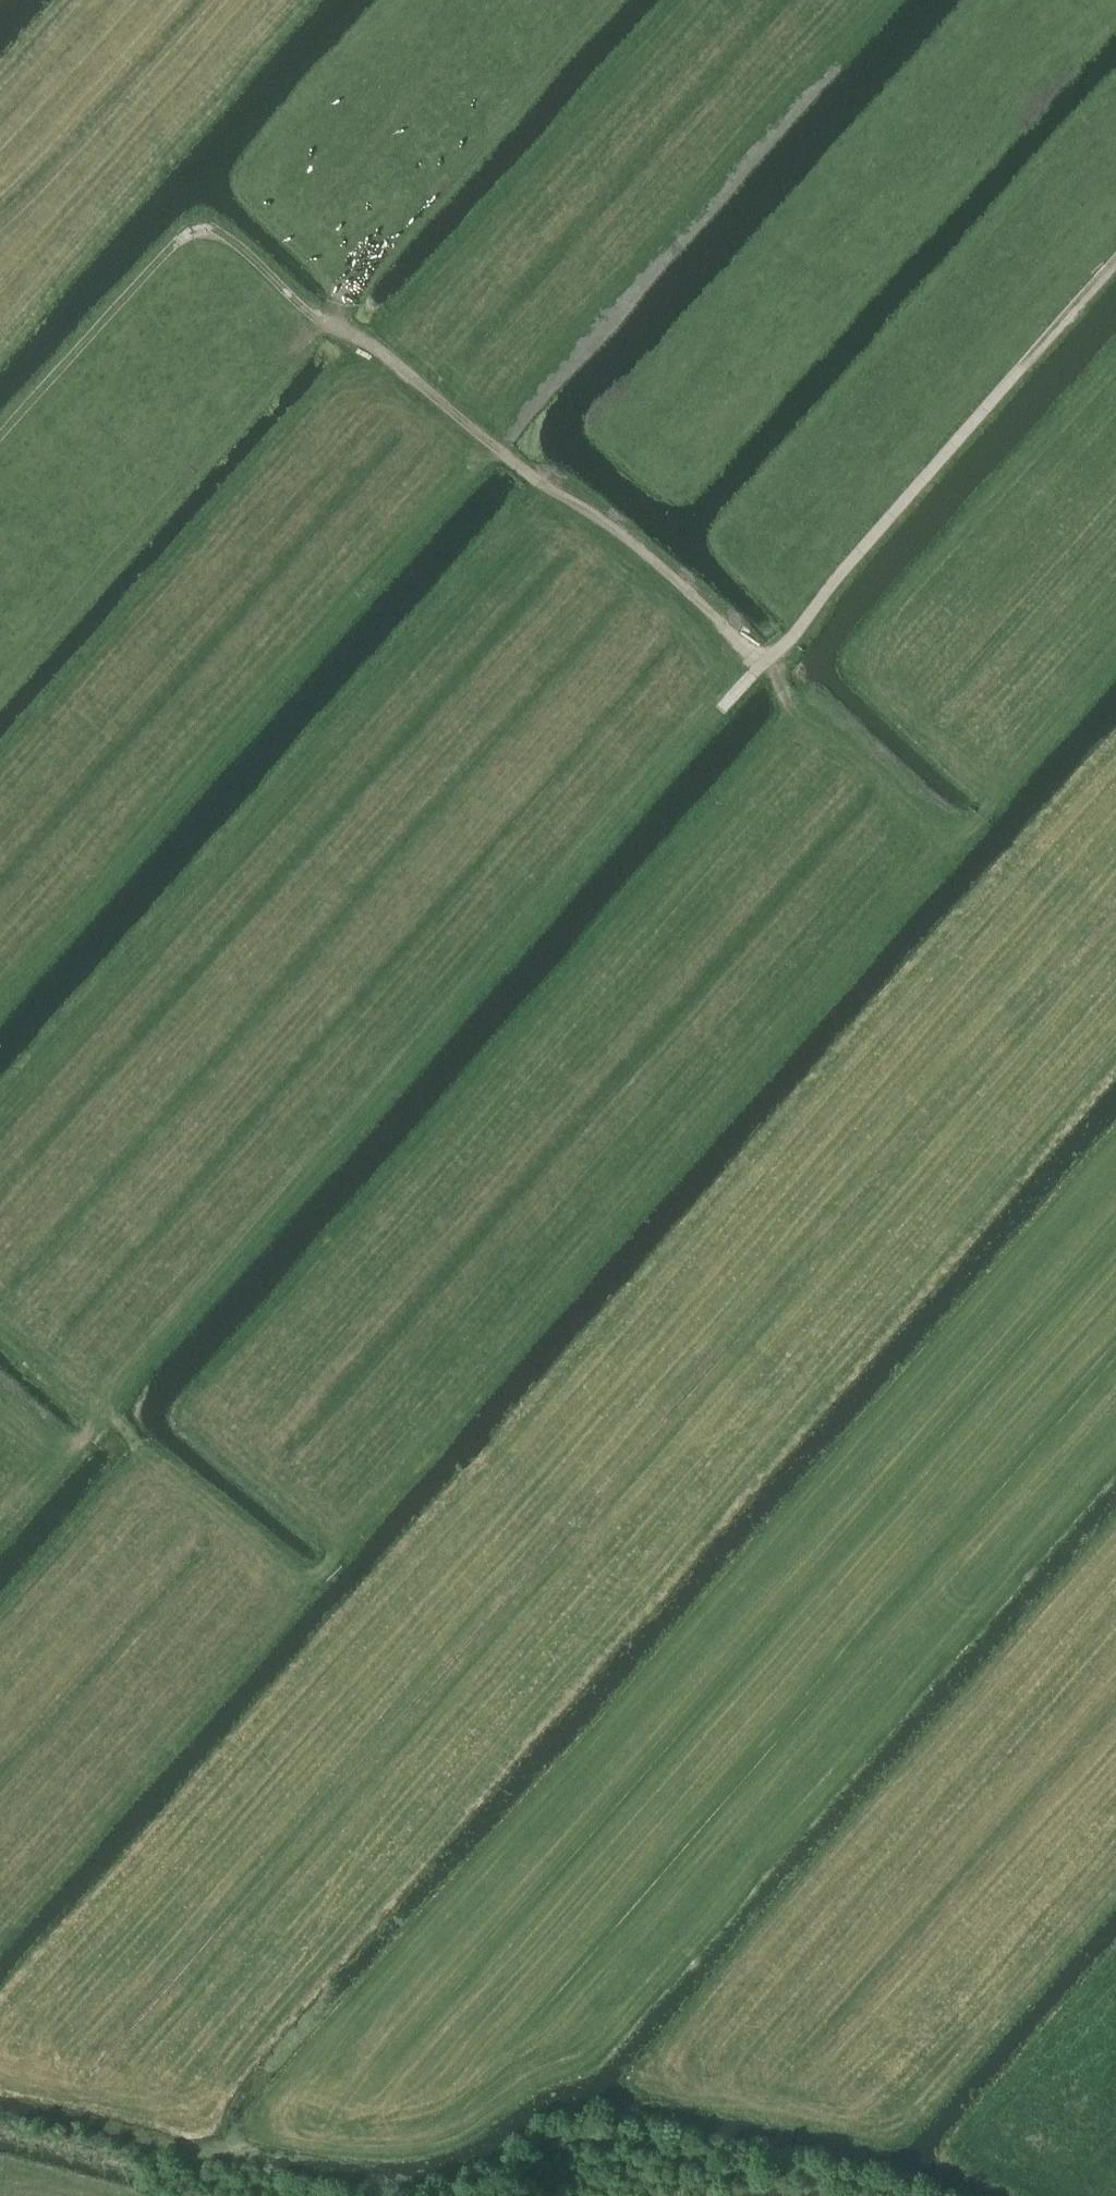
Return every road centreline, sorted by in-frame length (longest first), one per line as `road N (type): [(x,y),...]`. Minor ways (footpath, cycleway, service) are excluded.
road 1 (track): [(768,661),(361,339),(320,320),(222,232),(193,229),(168,248),(0,440)]
road 2 (track): [(720,704),(768,661),(1115,260)]

